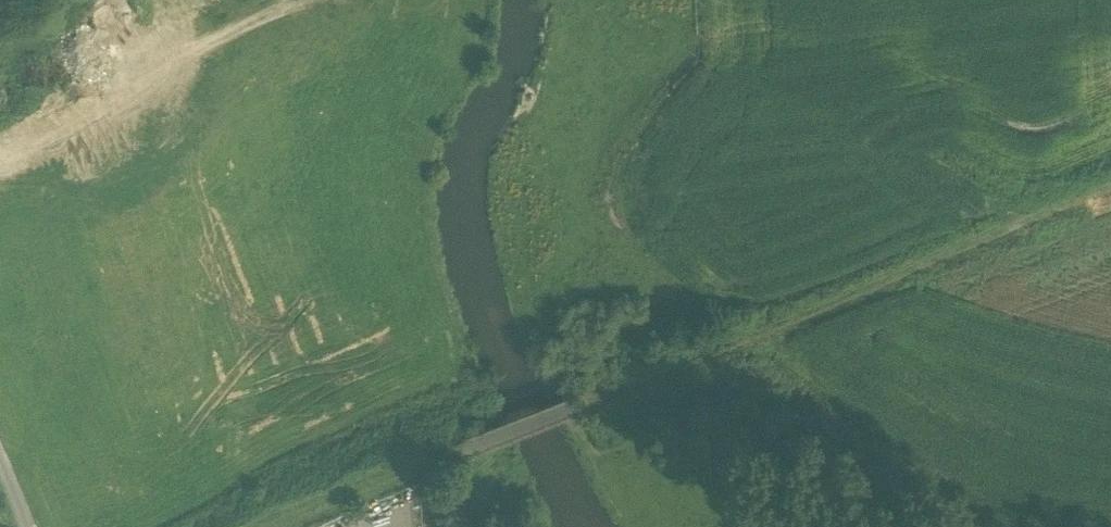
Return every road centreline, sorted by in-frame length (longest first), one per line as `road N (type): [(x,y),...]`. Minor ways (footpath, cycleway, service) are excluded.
road 1 (track): [(581,399),(1110,184)]

